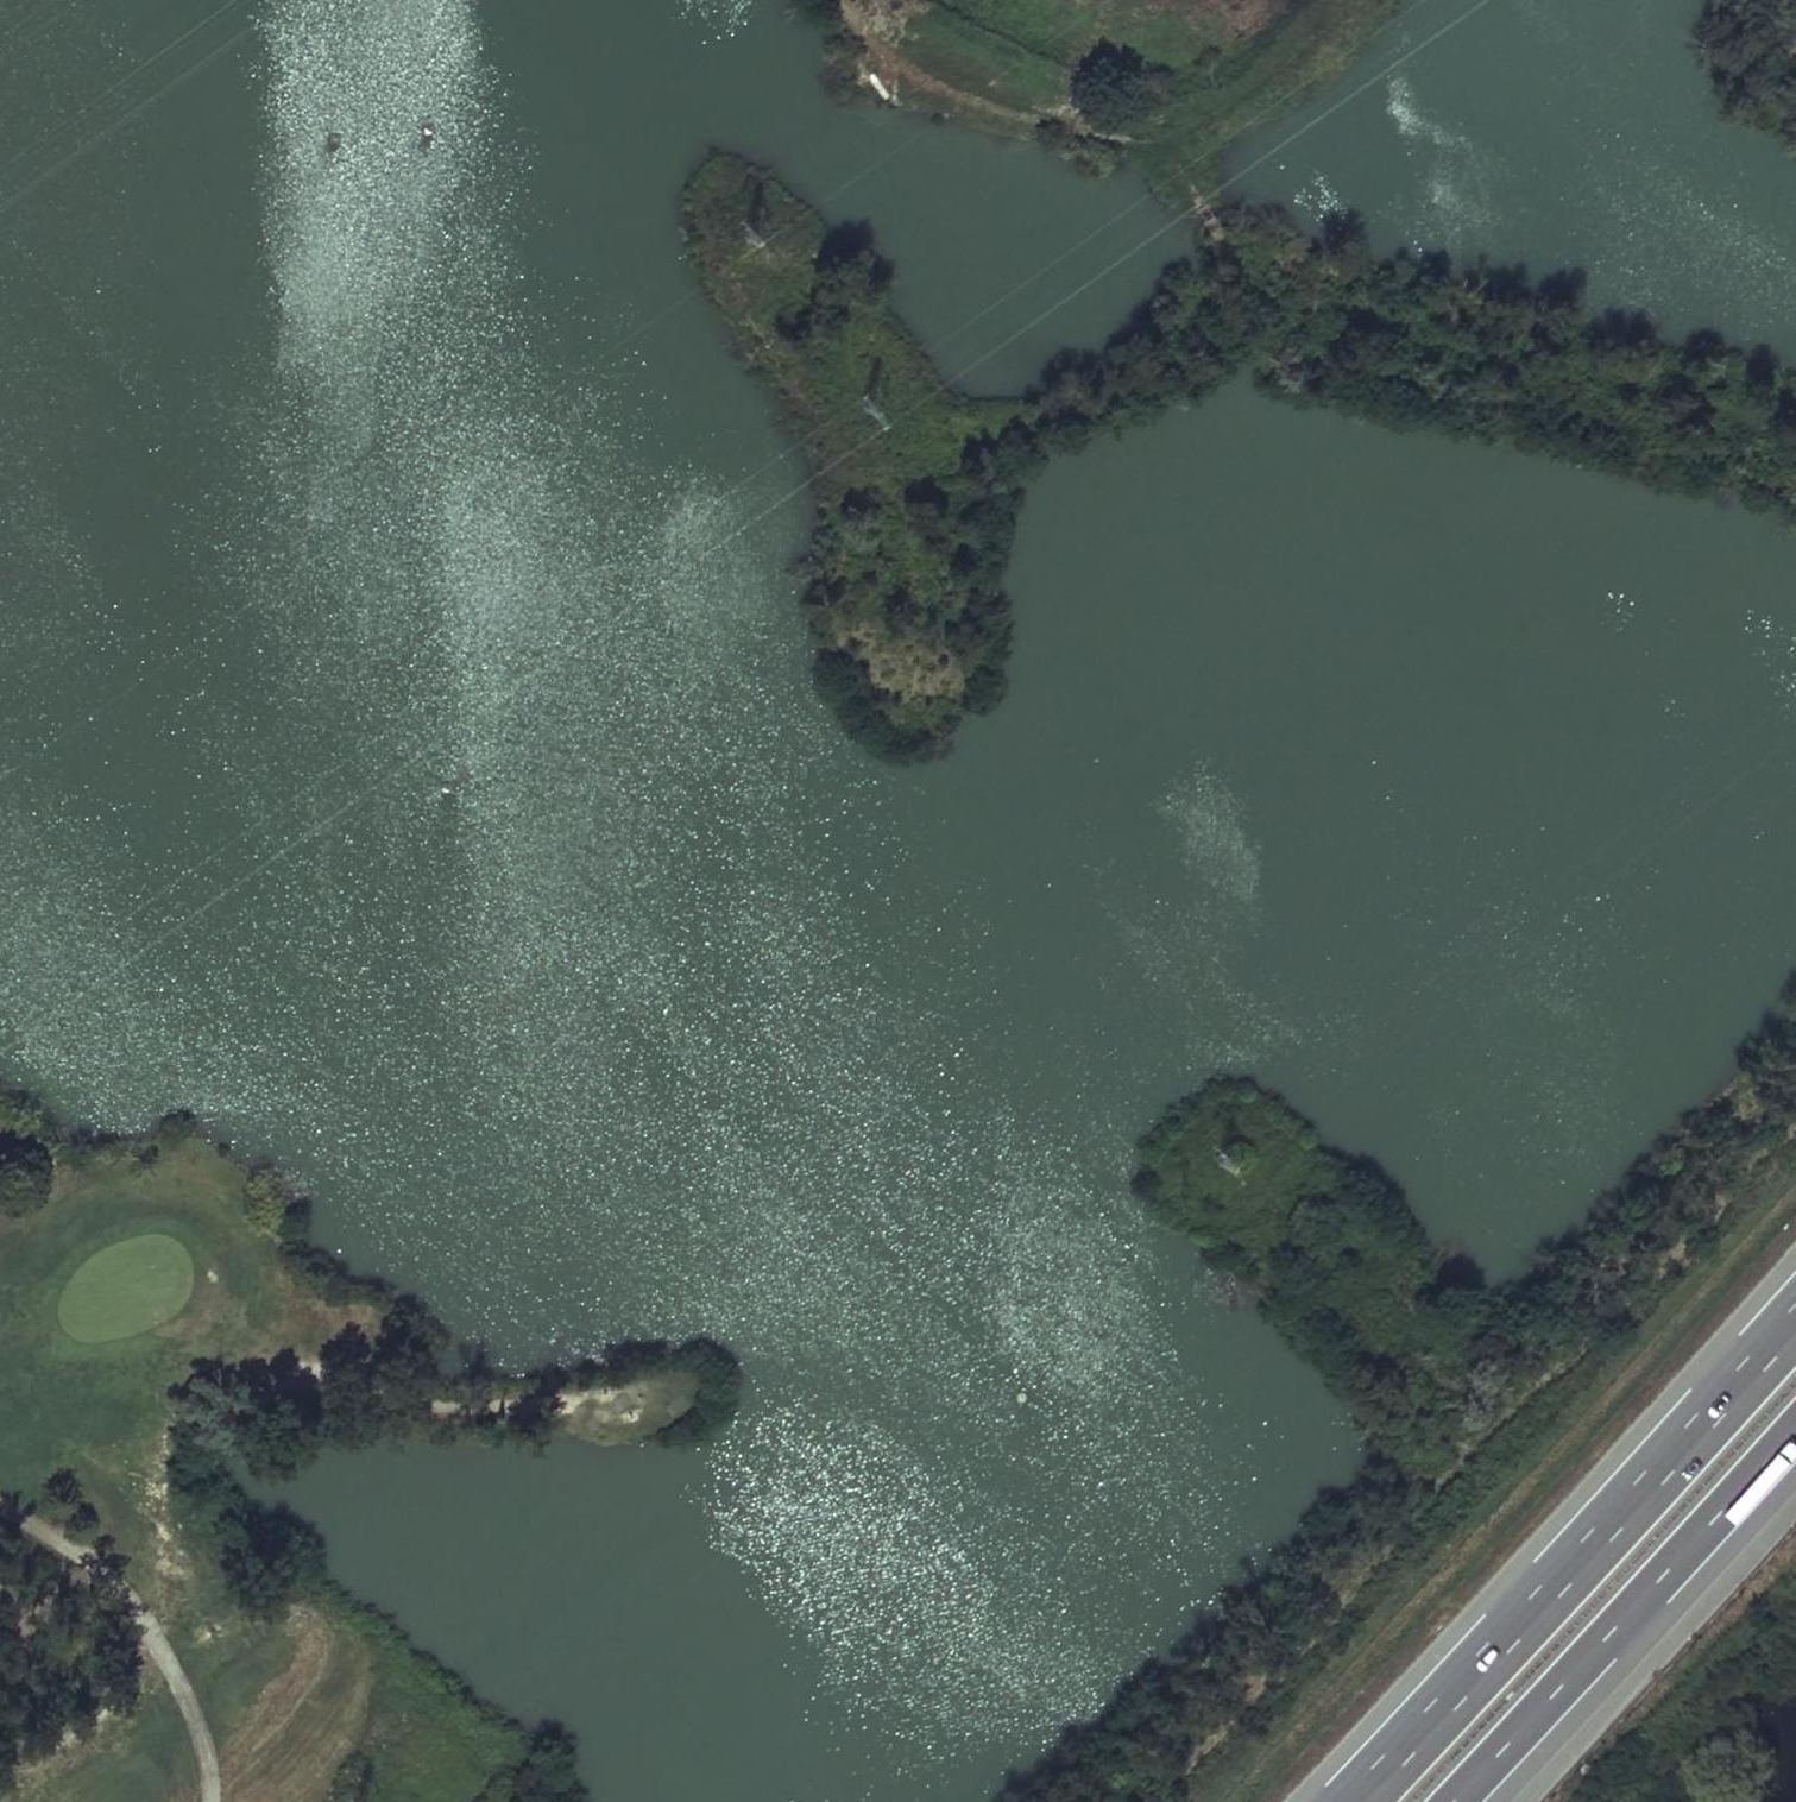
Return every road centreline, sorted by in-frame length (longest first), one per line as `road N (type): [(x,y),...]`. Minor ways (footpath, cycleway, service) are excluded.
road 1 (motorway): [(1795,1322),(1353,1801)]
road 2 (motorway): [(1454,1801),(1795,1429)]

